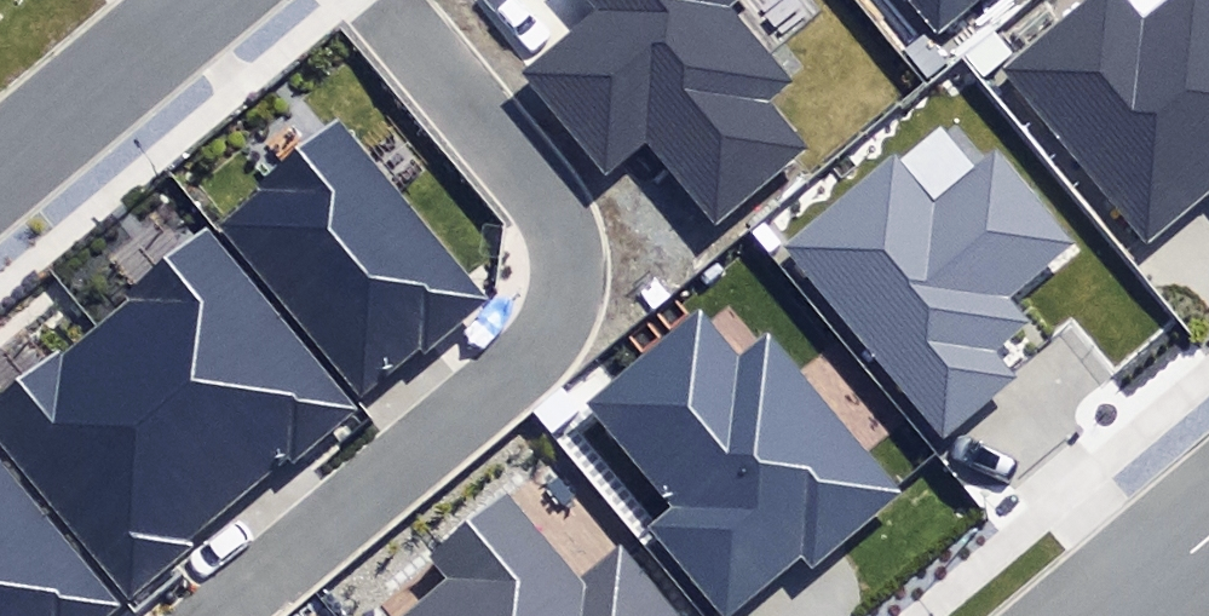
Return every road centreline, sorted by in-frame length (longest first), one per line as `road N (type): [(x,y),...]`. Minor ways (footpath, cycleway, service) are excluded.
road 1 (residential): [(0,174),(217,0)]
road 2 (residential): [(1208,538),(1116,615)]

